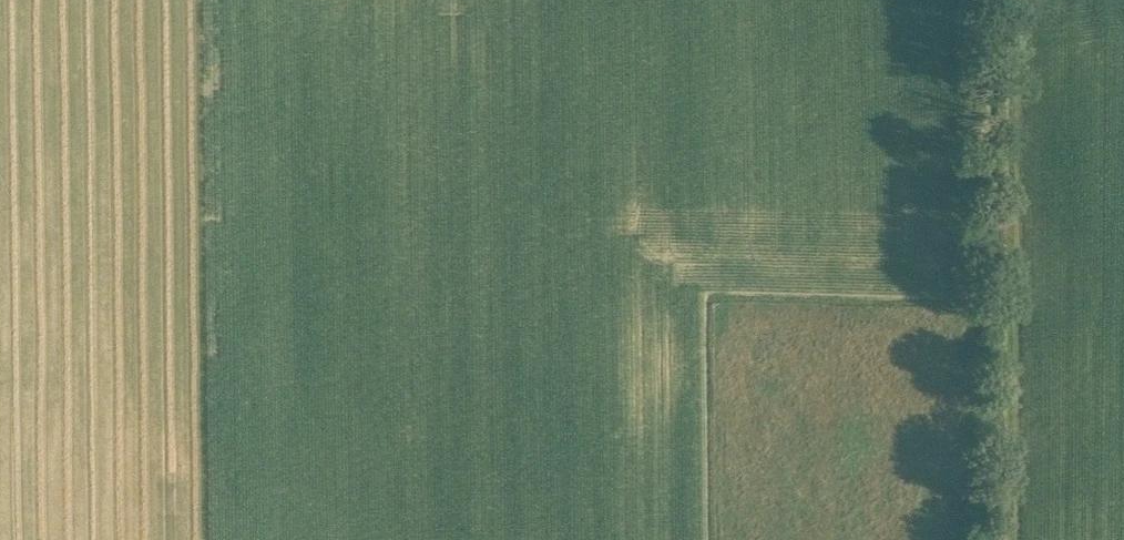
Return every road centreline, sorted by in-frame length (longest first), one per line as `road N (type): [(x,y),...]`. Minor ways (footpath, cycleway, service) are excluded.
road 1 (track): [(1014,539),(1020,0)]

